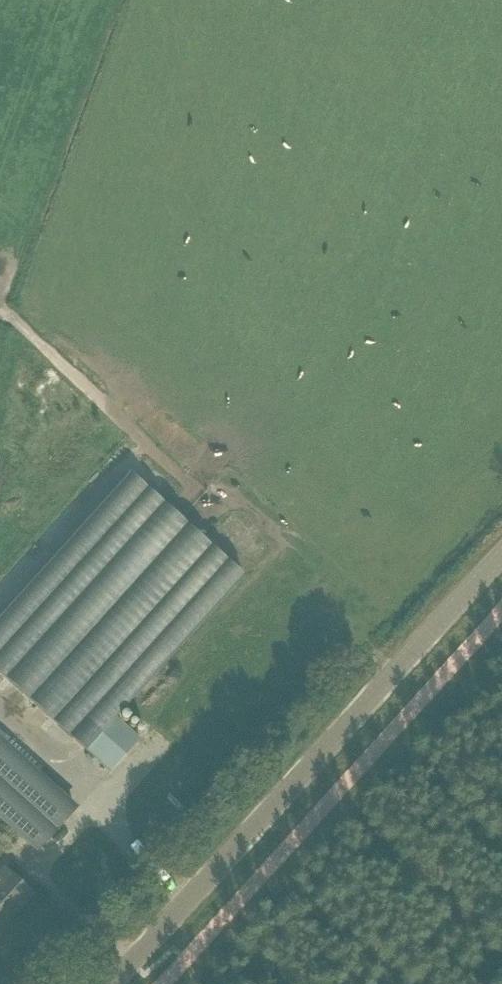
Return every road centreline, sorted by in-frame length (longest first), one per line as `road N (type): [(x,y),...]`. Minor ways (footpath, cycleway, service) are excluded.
road 1 (tertiary): [(101,983),(501,551)]

